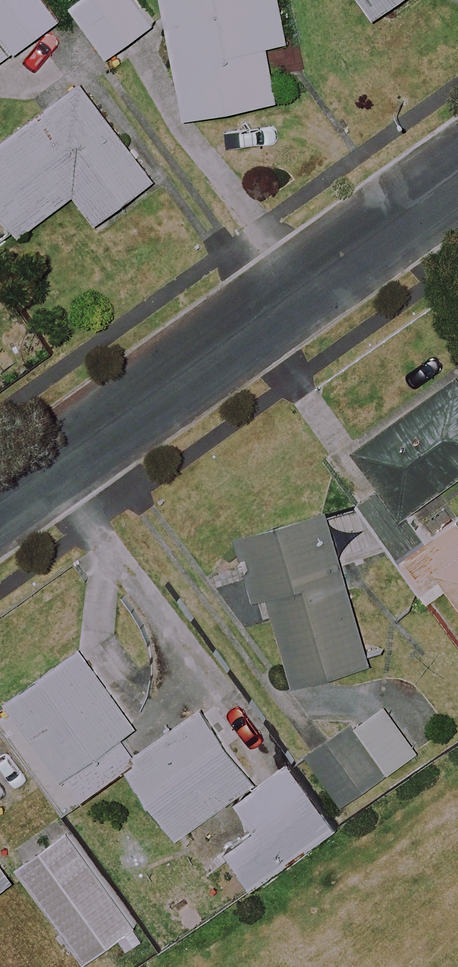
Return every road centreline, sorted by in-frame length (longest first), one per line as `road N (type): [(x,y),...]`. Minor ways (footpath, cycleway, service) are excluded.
road 1 (residential): [(0,506),(457,176)]

